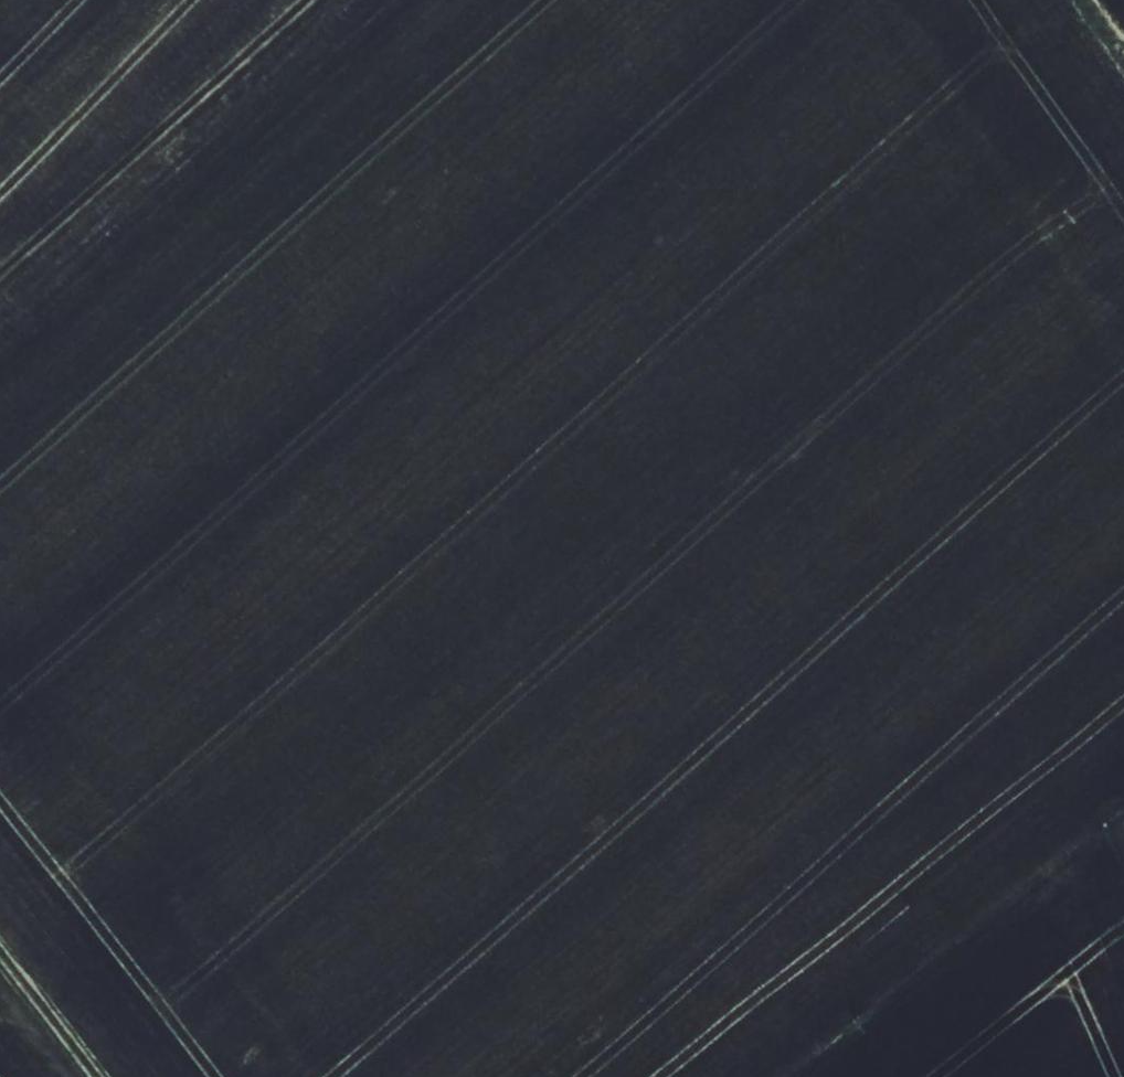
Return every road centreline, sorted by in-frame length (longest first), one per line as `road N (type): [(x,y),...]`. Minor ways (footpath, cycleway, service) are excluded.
road 1 (track): [(0,979),(78,1076)]

